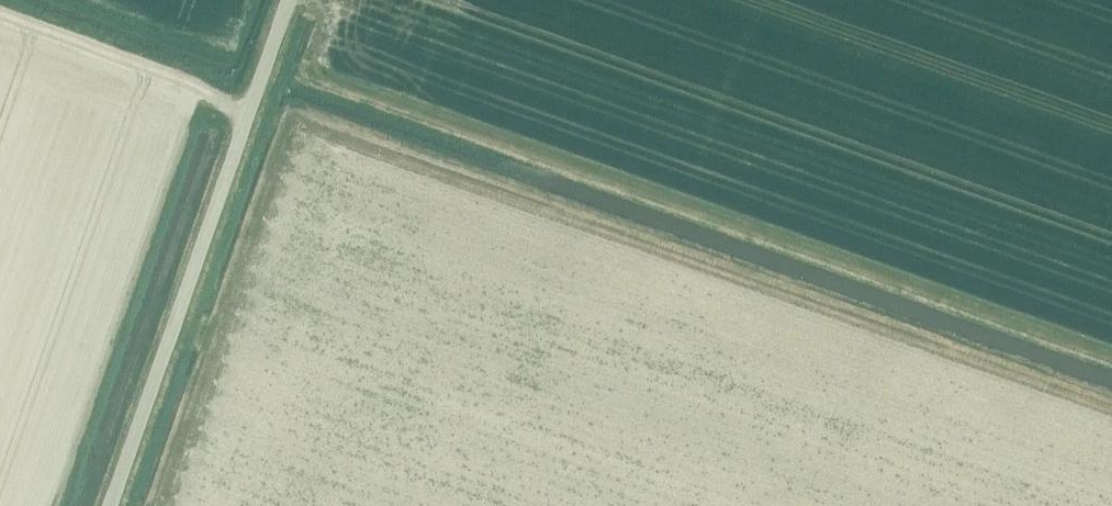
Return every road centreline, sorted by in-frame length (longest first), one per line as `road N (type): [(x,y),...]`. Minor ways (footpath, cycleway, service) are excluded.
road 1 (unclassified): [(108,505),(287,0)]
road 2 (track): [(247,112),(0,17)]

